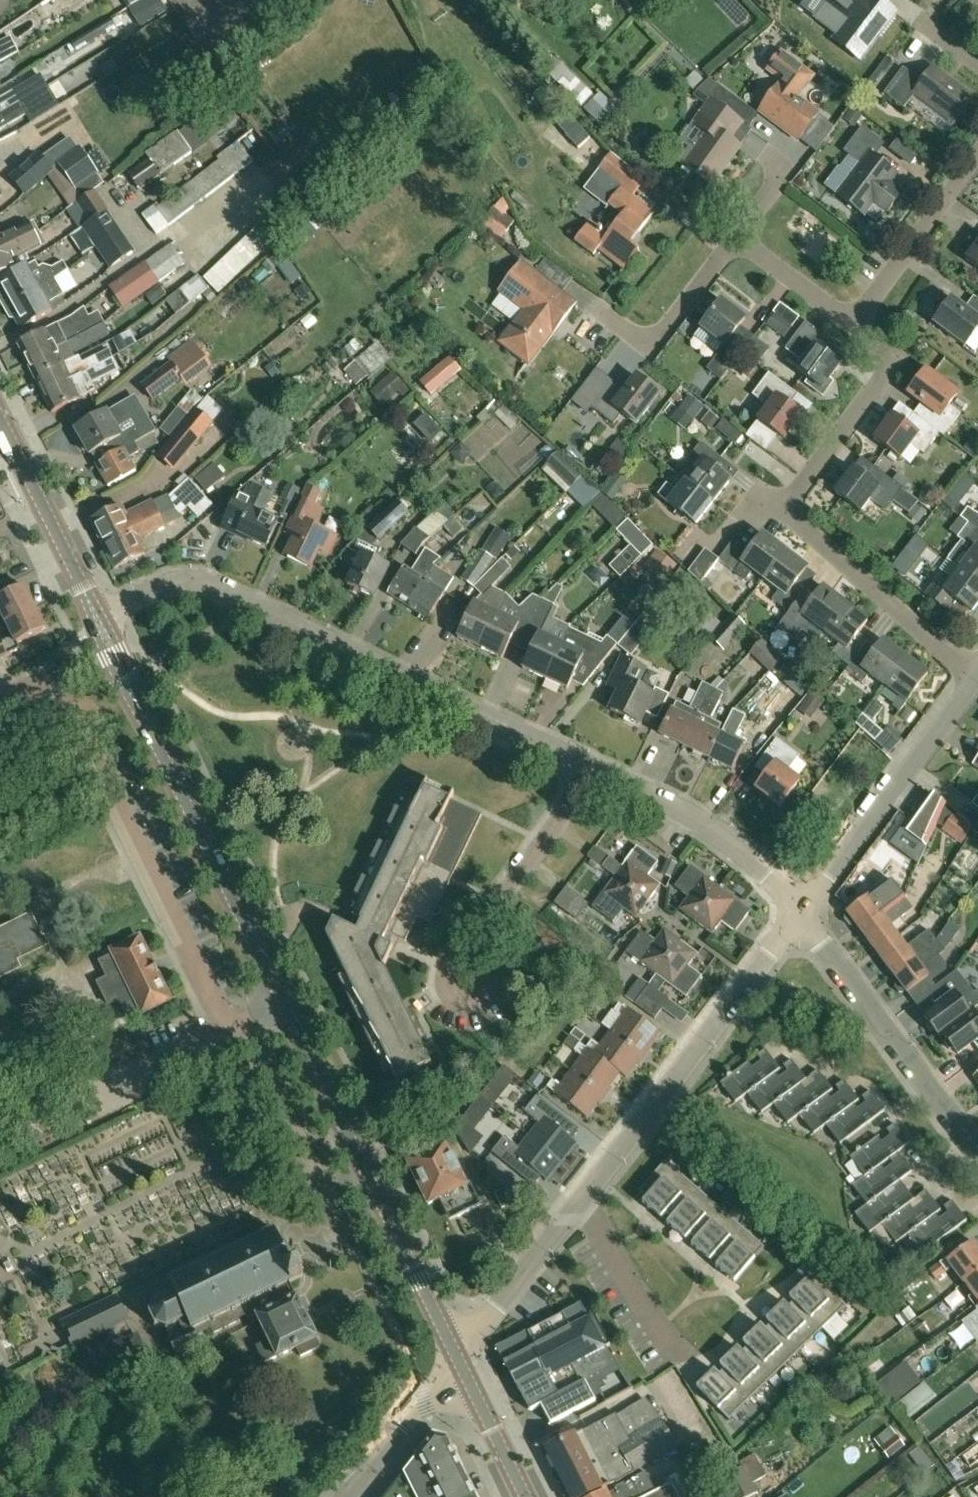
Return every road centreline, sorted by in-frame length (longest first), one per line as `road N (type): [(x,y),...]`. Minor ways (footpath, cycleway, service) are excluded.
road 1 (residential): [(801,913),(718,836),(670,810),(204,585),(176,585),(100,623)]
road 2 (residential): [(458,1359),(801,913)]
road 3 (unclassified): [(17,689),(51,696),(83,726),(230,1025),(244,1019)]
road 4 (secondary): [(283,1002),(100,623)]
road 5 (residential): [(977,1152),(801,913)]
road 6 (residential): [(801,913),(977,676)]
road 7 (residential): [(977,676),(800,527),(787,507)]
road 8 (residential): [(787,507),(896,363),(857,322)]
road 9 (unclassified): [(244,1019),(325,1192),(365,1173)]
road 10 (secondary): [(100,623),(0,421)]
road 11 (secondary): [(458,1359),(365,1173)]
road 12 (residential): [(857,322),(977,155)]
road 13 (residential): [(595,306),(640,338),(655,337),(739,236)]
road 14 (secondary): [(365,1173),(283,1002)]
road 15 (tertiary): [(345,1496),(458,1359)]
road 16 (secondary): [(525,1496),(458,1359)]
road 17 (residential): [(857,322),(739,236)]

